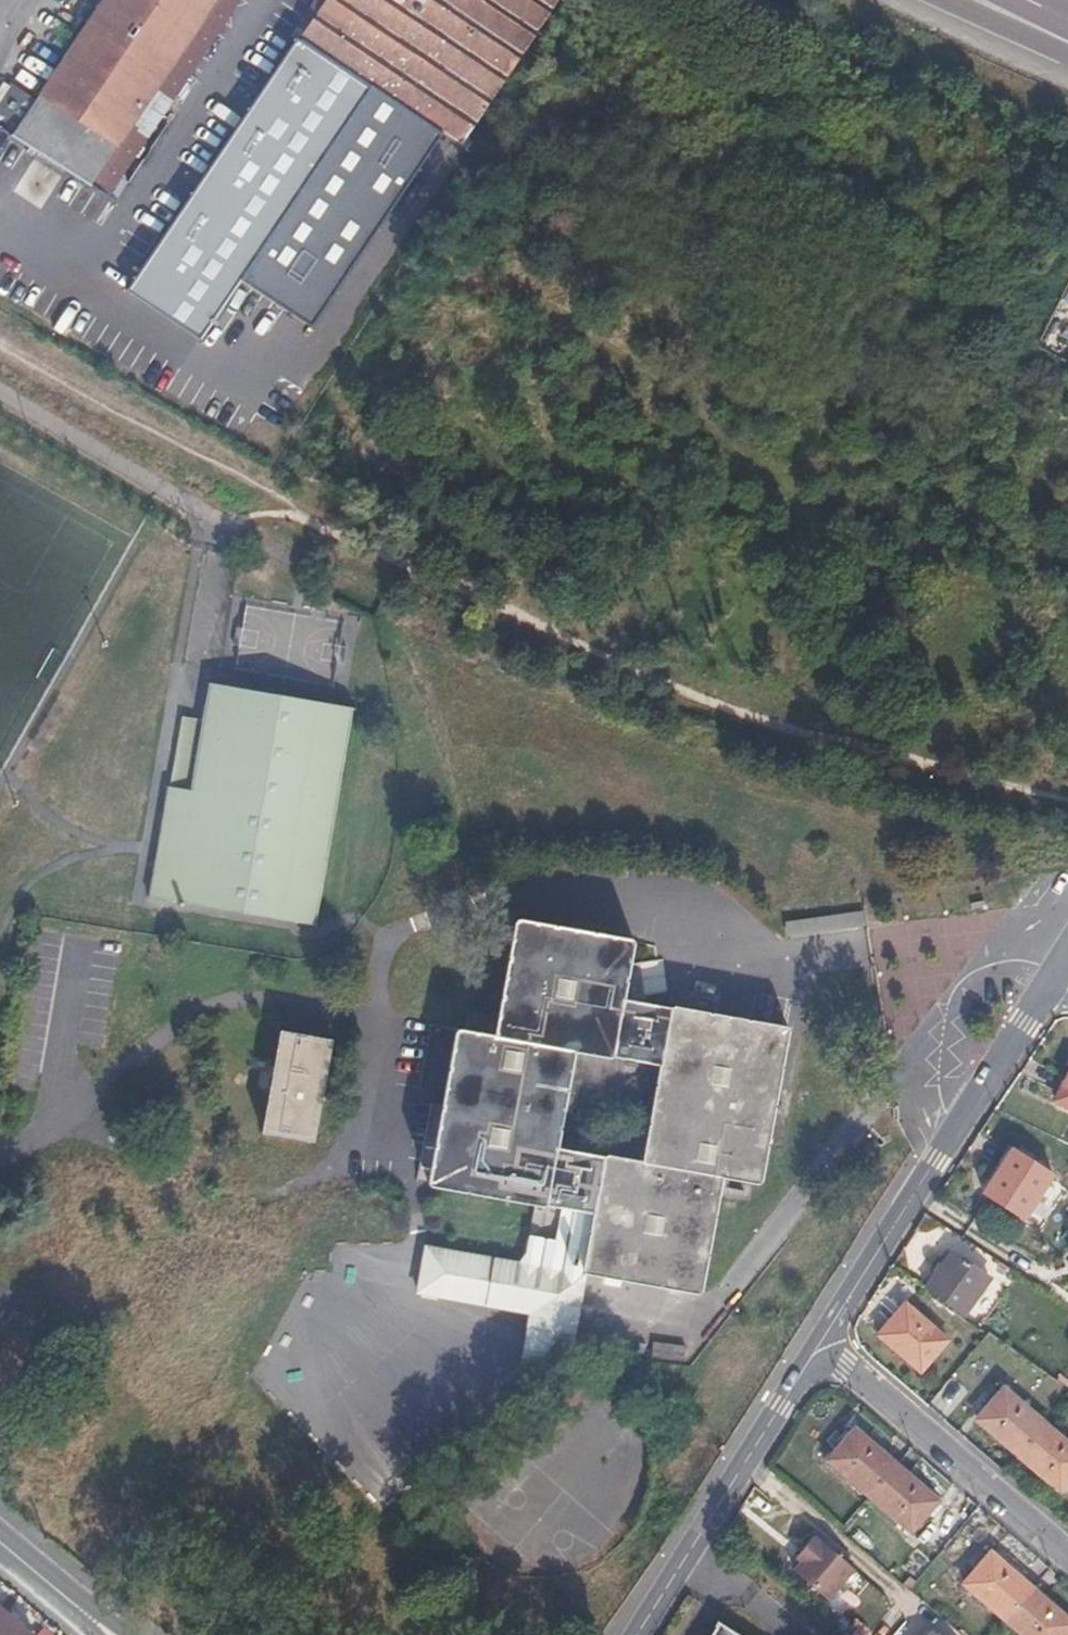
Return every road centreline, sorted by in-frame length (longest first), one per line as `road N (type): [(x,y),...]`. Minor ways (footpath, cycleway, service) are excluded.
road 1 (residential): [(1055,980),(820,1345)]
road 2 (residential): [(638,1634),(820,1345)]
road 3 (residential): [(820,1345),(1067,1554)]
road 4 (motorway): [(926,0),(1067,68)]
road 5 (residential): [(113,1634),(0,1541)]

